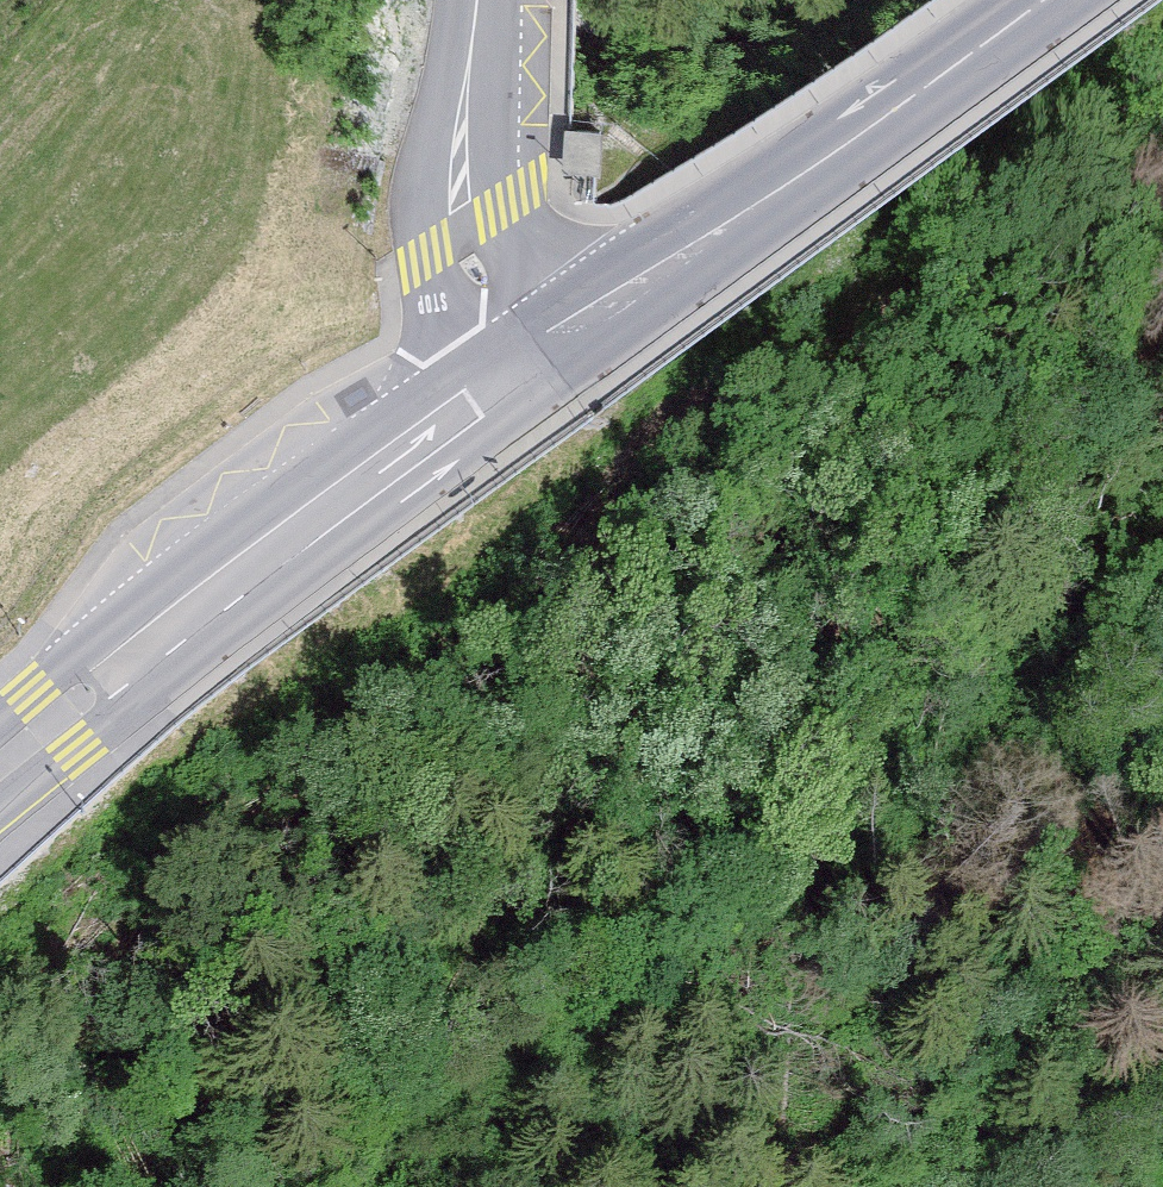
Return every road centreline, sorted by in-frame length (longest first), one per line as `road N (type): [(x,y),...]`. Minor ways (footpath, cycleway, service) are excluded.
road 1 (track): [(1162,509),(830,783),(663,892),(421,959),(0,1173)]
road 2 (secondary): [(0,764),(522,366)]
road 3 (secondary): [(522,366),(1037,0)]
road 4 (unclassified): [(522,366),(465,232),(468,0)]
road 5 (track): [(1069,942),(1162,818)]

